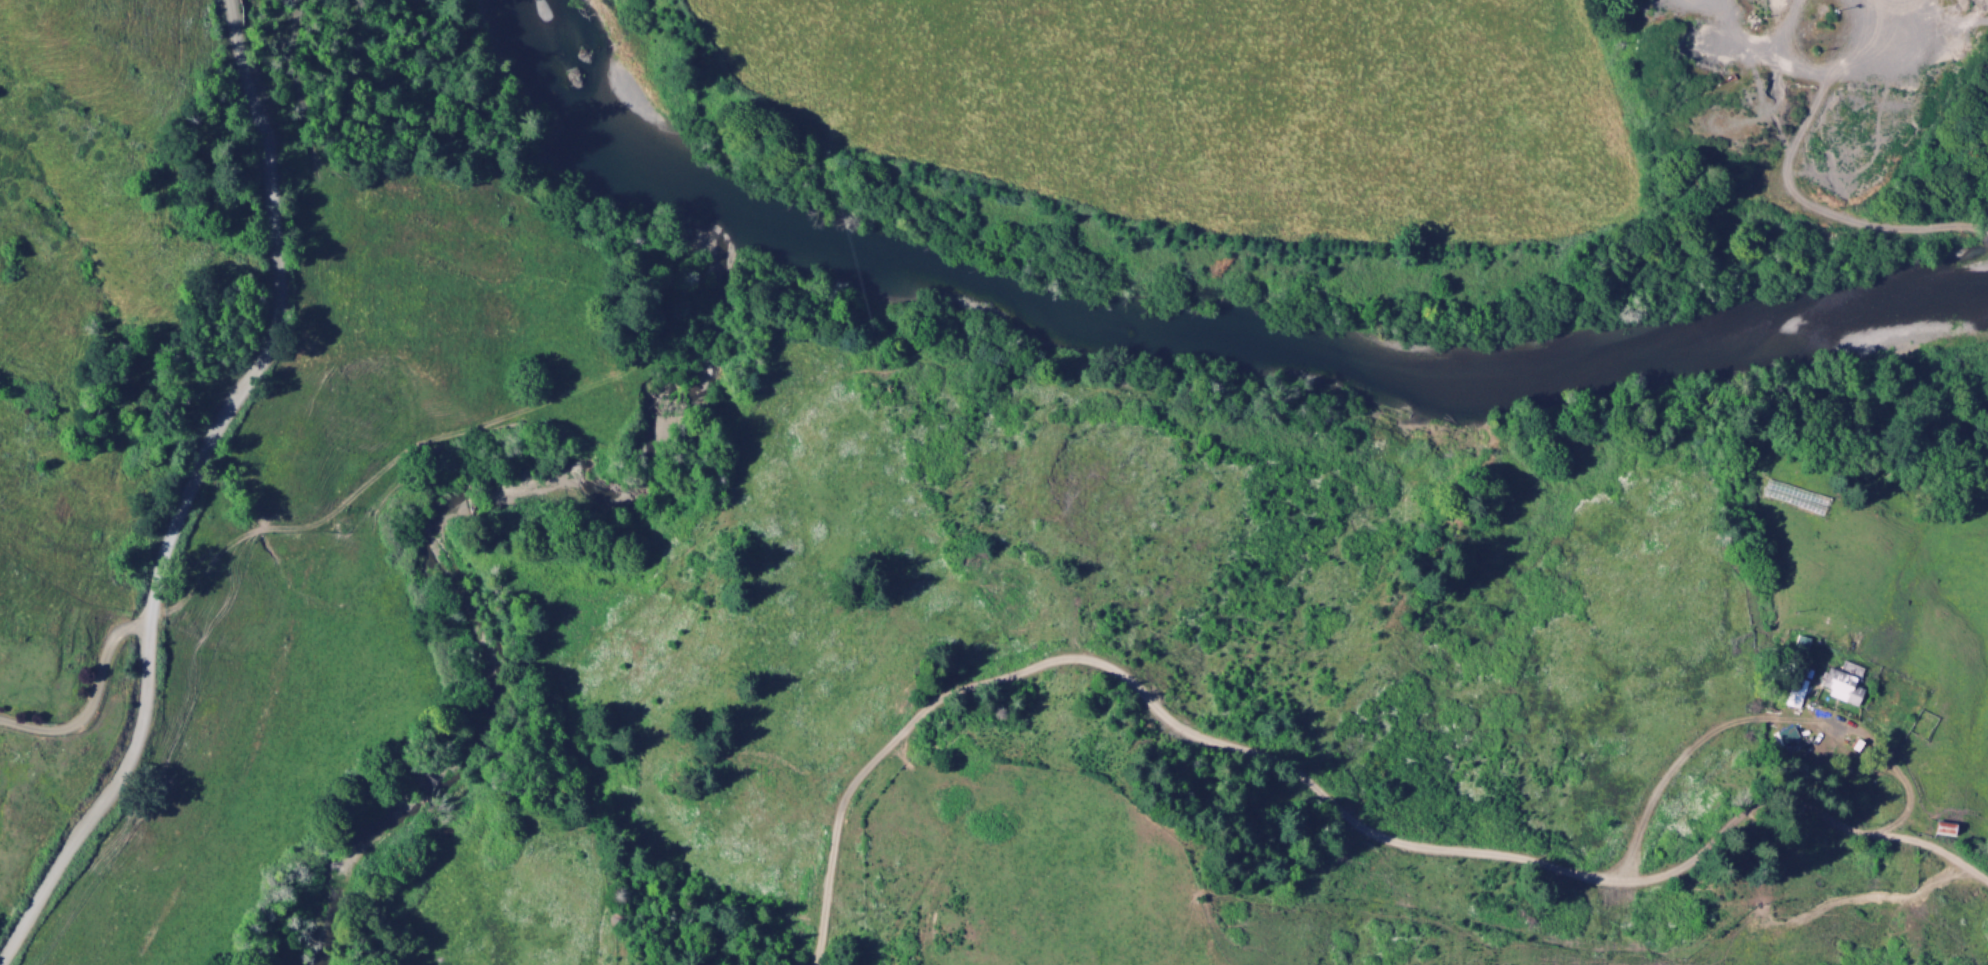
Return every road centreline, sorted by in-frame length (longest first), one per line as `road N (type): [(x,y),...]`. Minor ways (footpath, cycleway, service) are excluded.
road 1 (residential): [(812,964),(838,813),(855,779),(936,698),(1063,659),(1119,674),(1177,728),(1269,760),(1364,831),(1396,845),(1627,882),(1669,874),(1735,832),(1822,824),(1931,849),(1987,884)]
road 2 (residential): [(0,964),(132,752),(167,535),(210,435),(265,351),(276,309),(265,139),(248,105),(224,0)]

